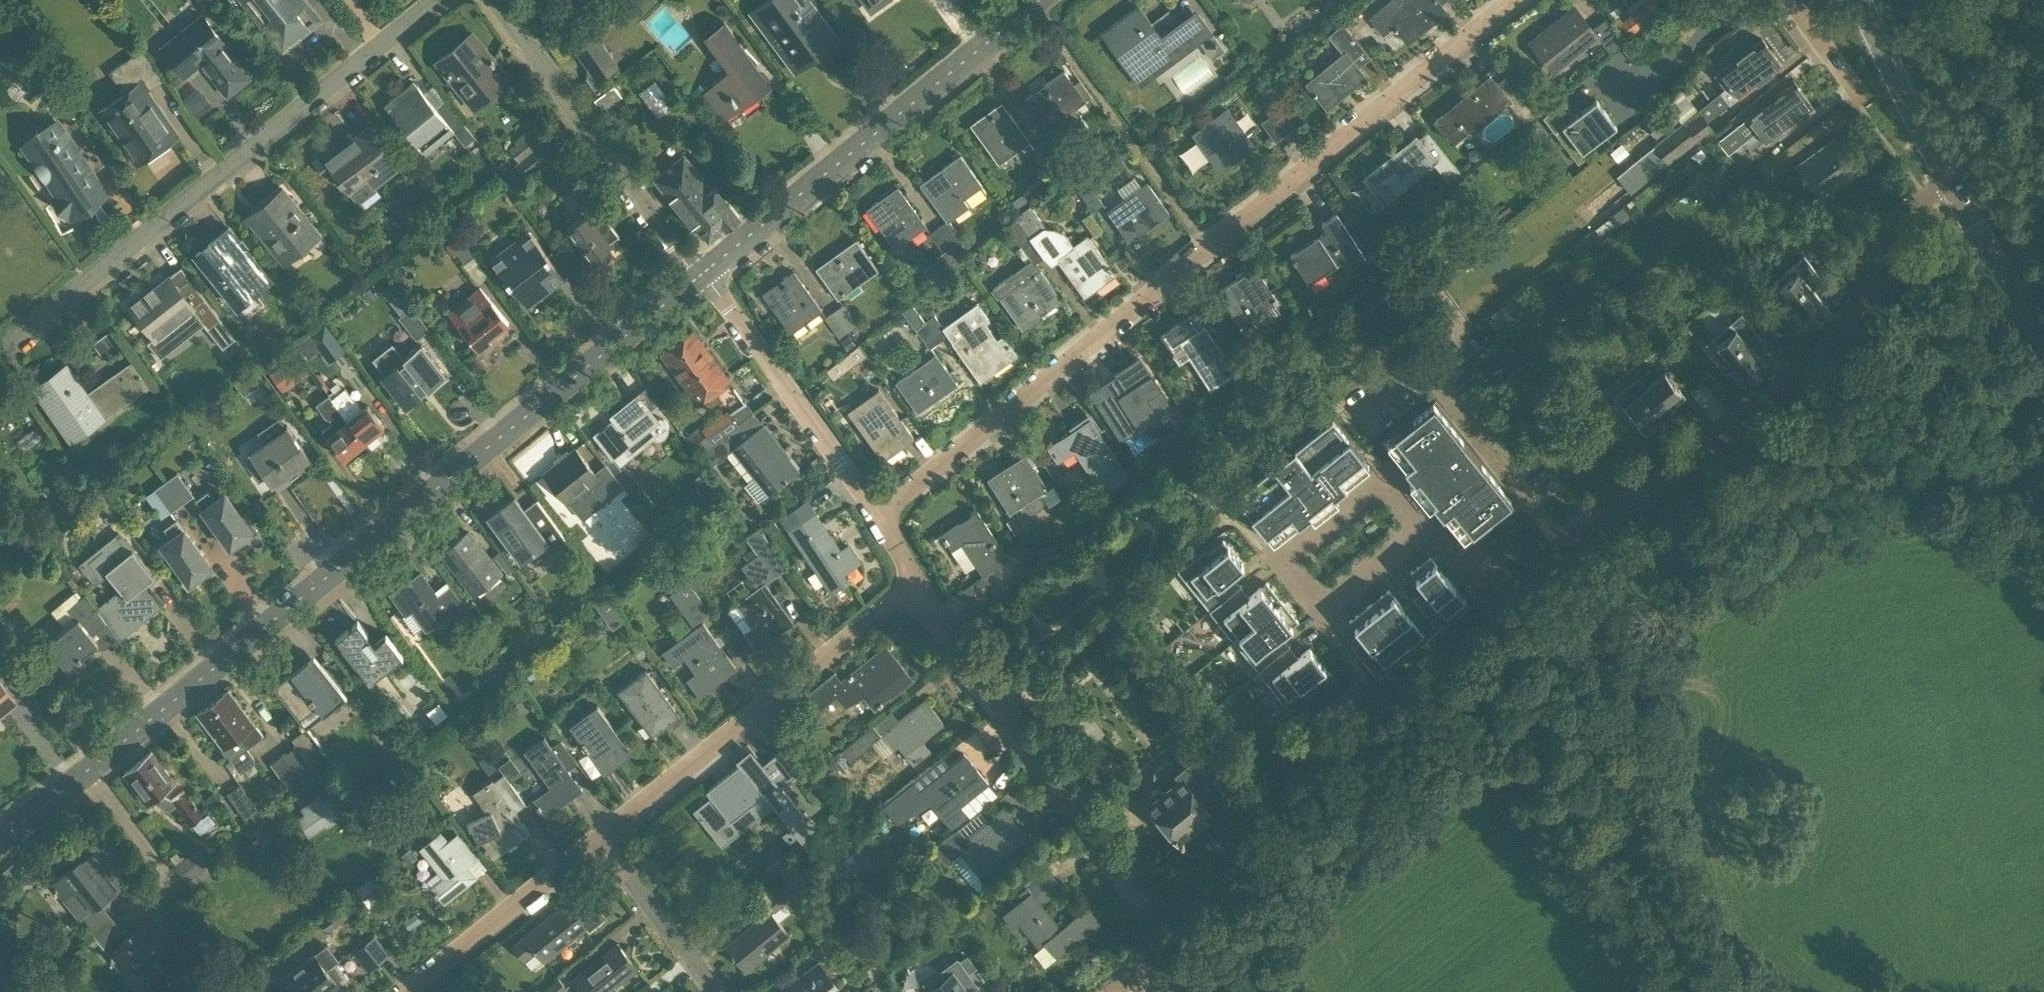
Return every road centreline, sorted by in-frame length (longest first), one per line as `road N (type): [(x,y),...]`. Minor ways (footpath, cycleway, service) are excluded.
road 1 (track): [(1162,927),(1998,263)]
road 2 (residential): [(0,842),(704,272)]
road 3 (residential): [(878,514),(1512,0)]
road 4 (residential): [(1952,184),(1886,233),(1854,316),(1512,596),(1481,592),(1425,531)]
road 5 (residential): [(434,0),(0,352)]
road 6 (residential): [(1173,942),(914,585)]
road 7 (residential): [(704,272),(1039,0)]
road 8 (residential): [(605,837),(914,585)]
road 9 (residential): [(1425,531),(1392,489),(1378,487),(1295,550),(1291,571),(1324,604),(1417,534)]
road 10 (residential): [(704,272),(675,248),(497,0)]
road 11 (residential): [(878,514),(704,272)]
road 12 (residential): [(409,991),(605,837)]
road 13 (secondary): [(1952,184),(1860,0)]
road 14 (residential): [(717,991),(605,837)]
road 15 (secondary): [(2043,337),(1952,184)]

